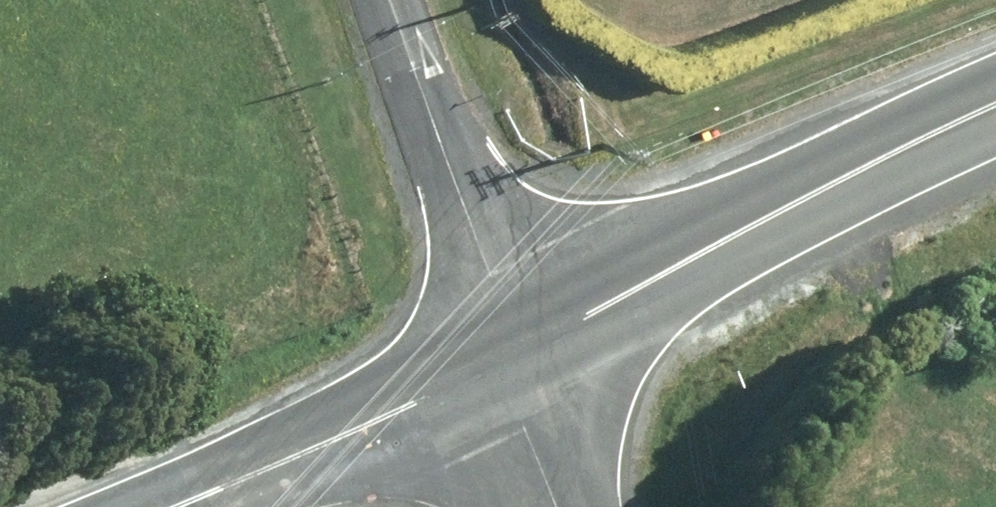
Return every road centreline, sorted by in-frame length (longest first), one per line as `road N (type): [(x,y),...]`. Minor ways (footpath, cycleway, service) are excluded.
road 1 (tertiary): [(501,350),(710,234),(995,98)]
road 2 (unclassified): [(391,0),(488,271),(501,350)]
road 3 (tertiary): [(182,506),(501,350)]
road 4 (unclassified): [(501,350),(552,506)]

